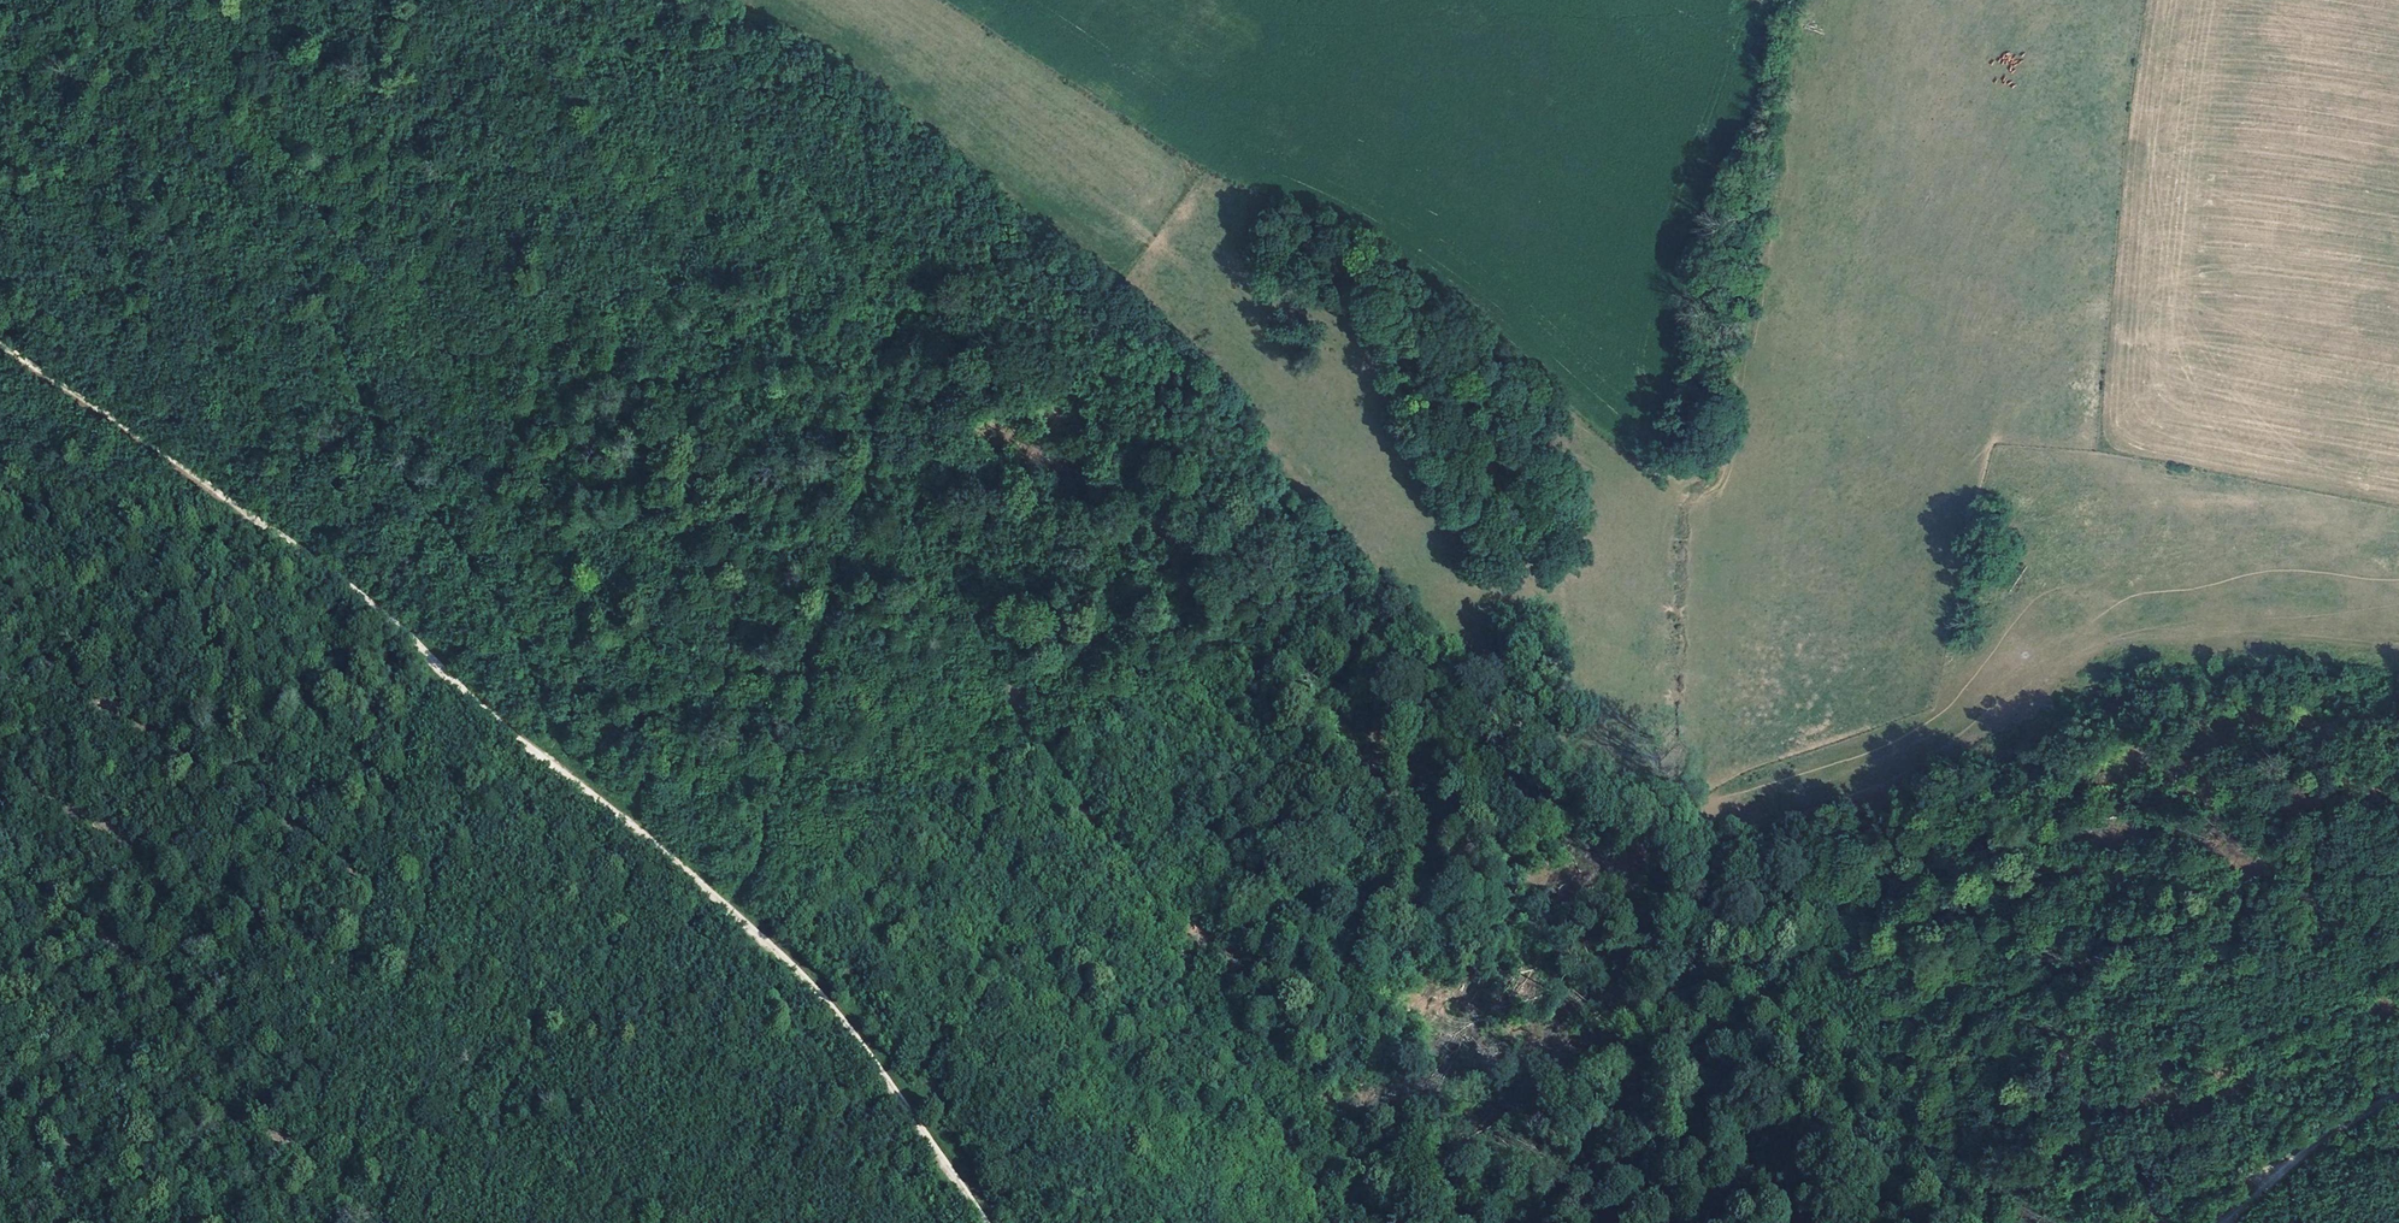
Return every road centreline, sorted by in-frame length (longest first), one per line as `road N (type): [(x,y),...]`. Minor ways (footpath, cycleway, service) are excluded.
road 1 (track): [(984,1222),(856,1038),(682,867),(503,725),(336,575),(0,345)]
road 2 (track): [(2227,1222),(2327,1137),(2398,1094)]

